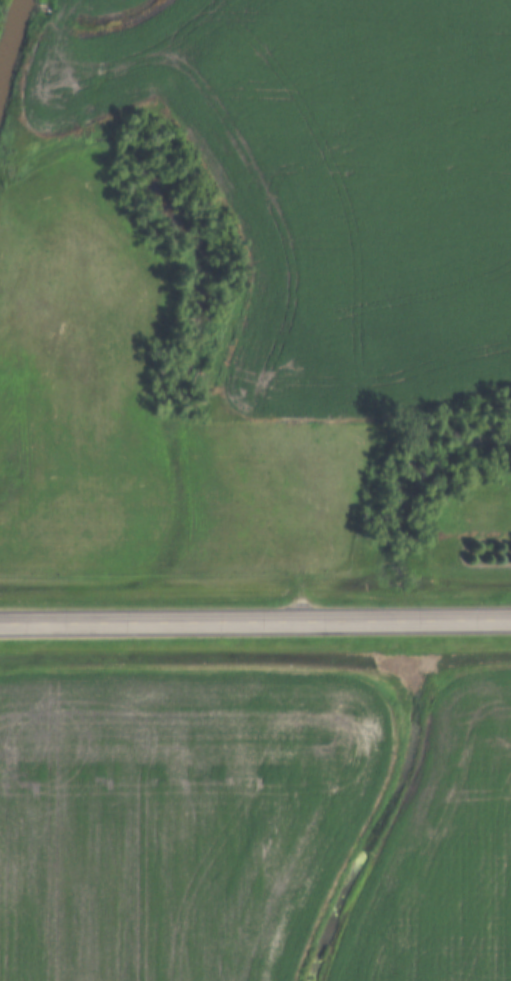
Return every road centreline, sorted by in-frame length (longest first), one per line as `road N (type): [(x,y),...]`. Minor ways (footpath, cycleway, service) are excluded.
road 1 (secondary): [(0,622),(510,619)]

